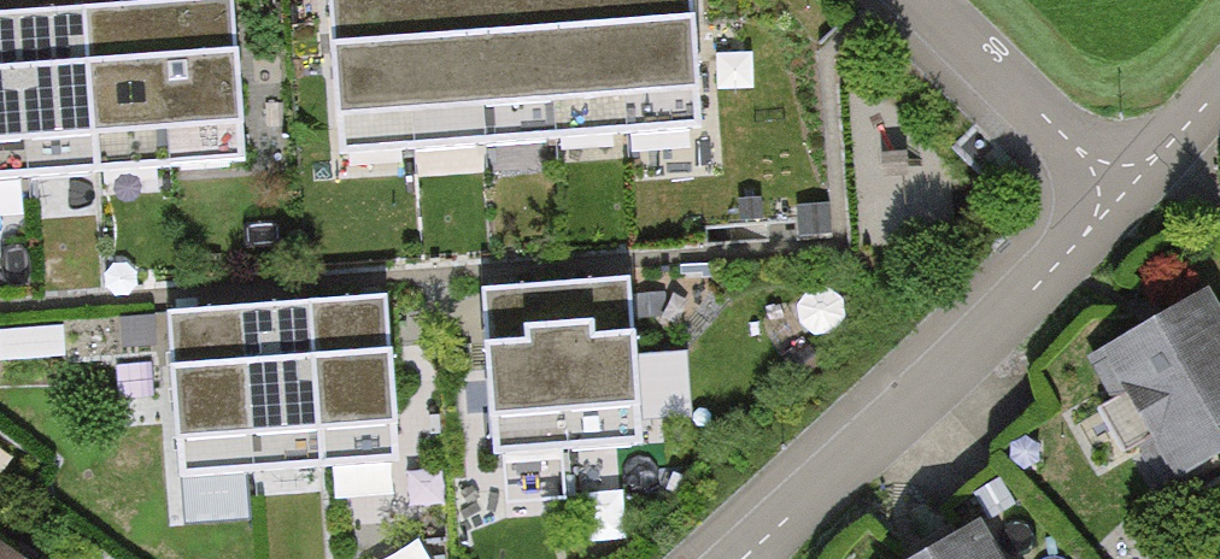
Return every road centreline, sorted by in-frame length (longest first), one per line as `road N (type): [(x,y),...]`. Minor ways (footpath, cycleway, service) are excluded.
road 1 (residential): [(740,558),(1128,199)]
road 2 (residential): [(1128,199),(919,0)]
road 3 (residential): [(1128,199),(1219,97)]

